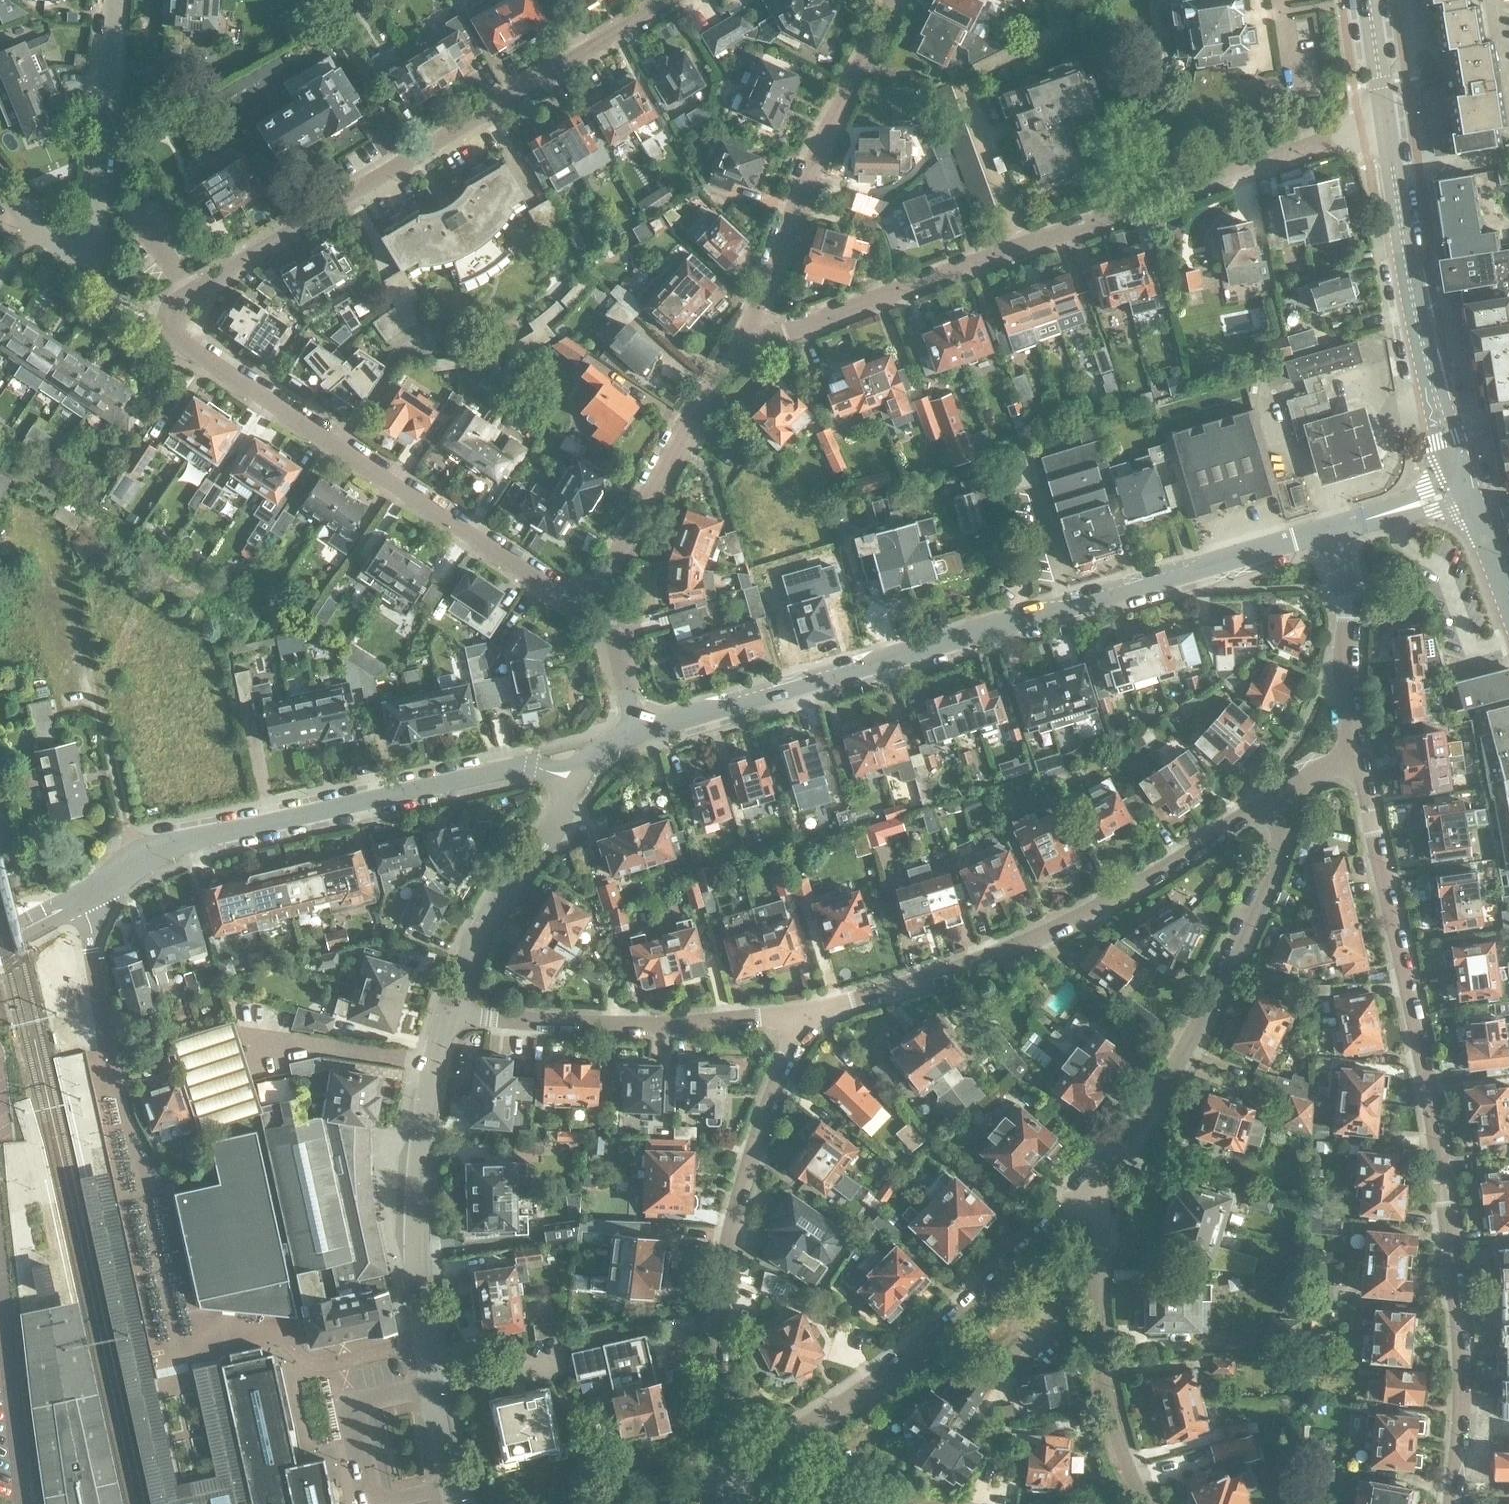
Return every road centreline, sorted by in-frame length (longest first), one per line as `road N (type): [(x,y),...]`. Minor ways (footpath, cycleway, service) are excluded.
road 1 (residential): [(593,600),(558,594),(183,341),(168,313),(191,290),(666,0)]
road 2 (residential): [(1451,1503),(1461,1413),(1448,1210),(1387,875),(1352,757)]
road 3 (residential): [(640,733),(1334,530)]
road 4 (residential): [(1385,129),(1330,138),(795,331),(745,336)]
road 5 (residential): [(814,1014),(1012,953),(1287,799)]
road 6 (residential): [(83,897),(167,845),(514,767),(570,764)]
road 7 (residential): [(729,1492),(719,1323),(735,1216),(763,1117),(814,1014)]
road 8 (residential): [(458,1503),(416,1263),(423,1135),(450,1016)]
road 9 (residential): [(1104,1175),(899,1365),(729,1492)]
road 10 (residential): [(1287,799),(1285,833),(1234,960),(1181,1060),(1104,1175)]
road 11 (residential): [(896,0),(767,261),(745,336)]
road 12 (tertiary): [(1463,487),(1406,273),(1385,129)]
road 13 (residential): [(450,1016),(602,1023),(814,1014)]
road 14 (residential): [(1149,1503),(1116,1422),(1097,1297),(1104,1175)]
road 15 (residential): [(745,336),(593,600)]
road 16 (residential): [(450,1016),(465,964),(562,811),(570,764)]
road 17 (residential): [(91,241),(110,0)]
road 18 (residential): [(1352,757),(1343,665),(1348,612),(1334,530)]
road 19 (residential): [(109,1052),(83,897)]
road 20 (residential): [(640,733),(613,637),(593,600)]
road 21 (residential): [(1334,530),(1463,487)]
road 22 (tertiary): [(1385,129),(1367,0)]
road 23 (tertiary): [(1508,602),(1463,487)]

